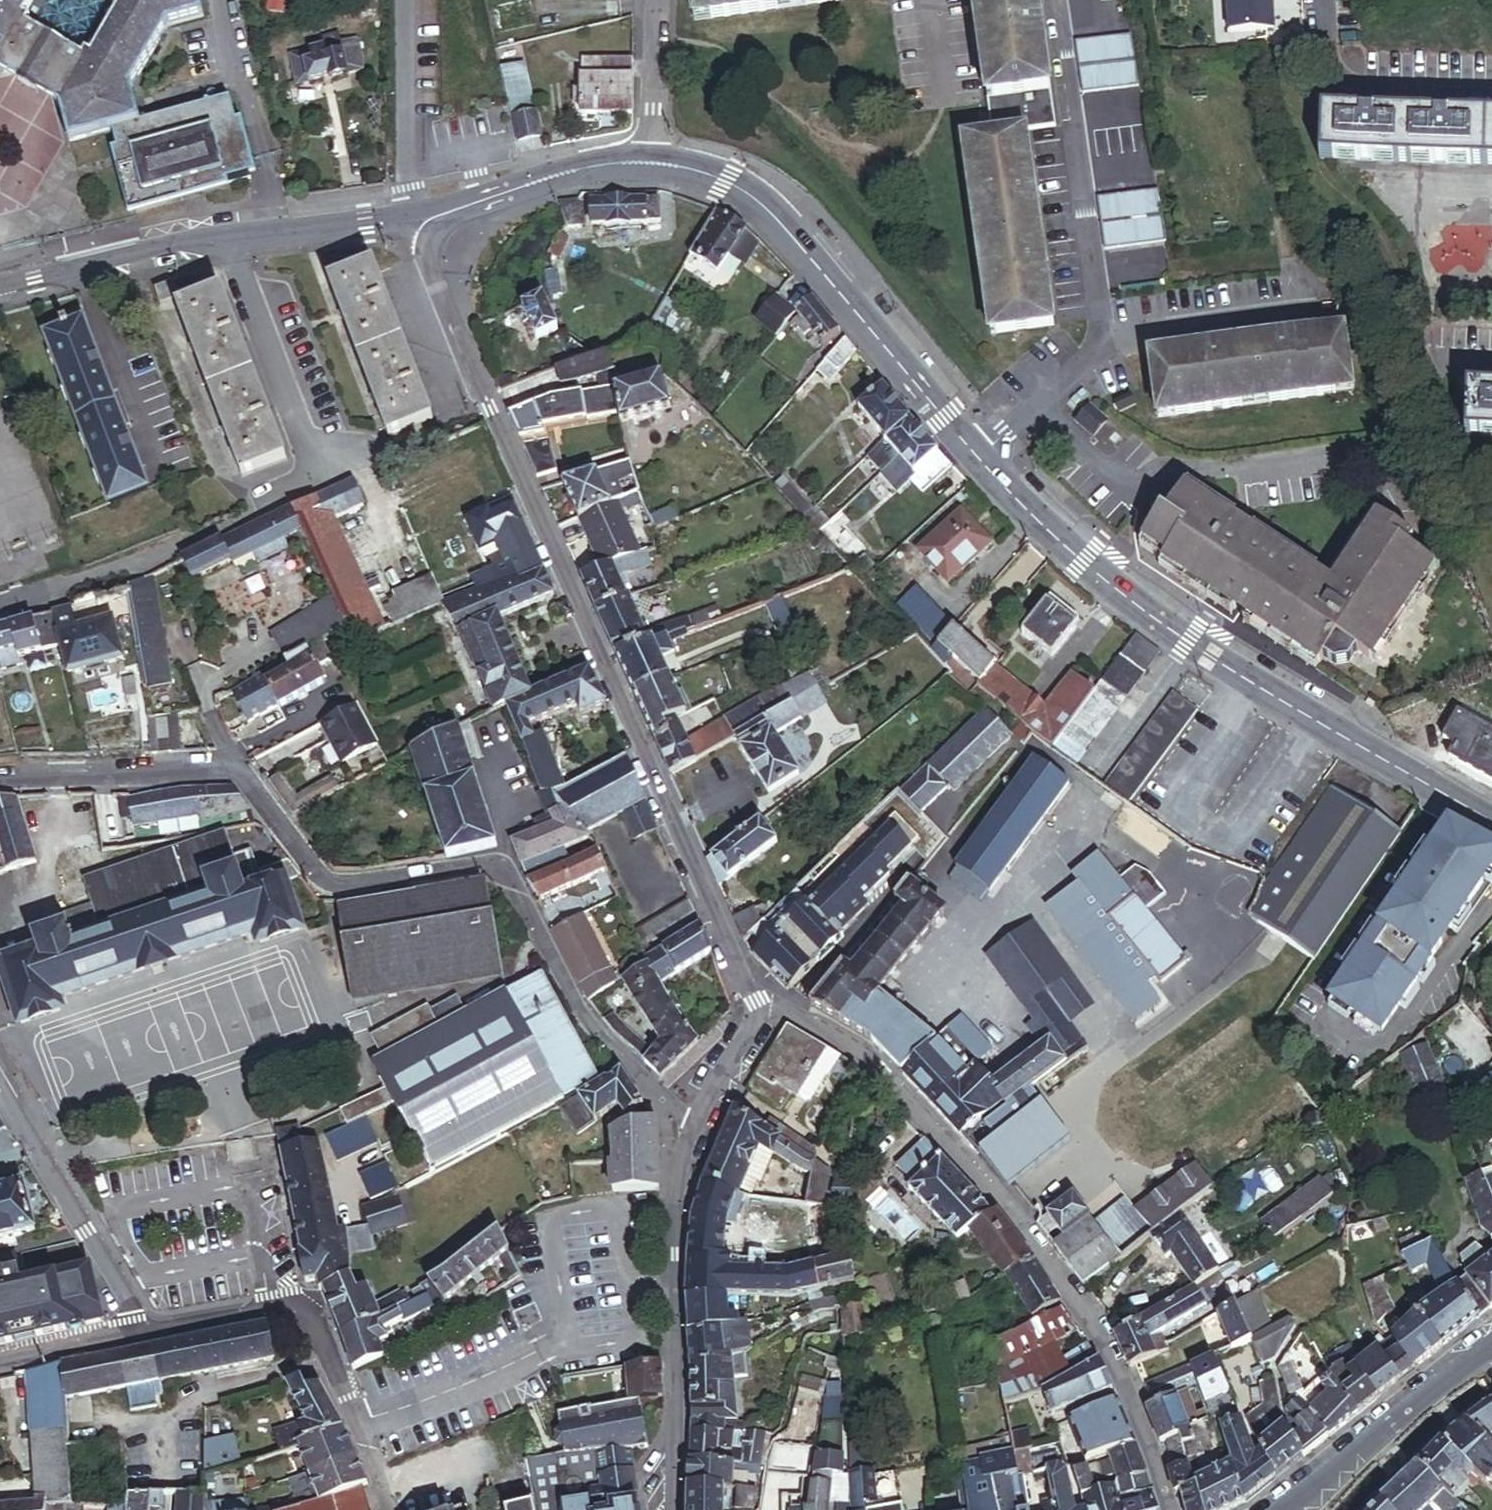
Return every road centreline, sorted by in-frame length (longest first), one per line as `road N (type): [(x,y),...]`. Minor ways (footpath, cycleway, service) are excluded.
road 1 (residential): [(0,778),(234,766),(325,885),(504,868),(593,1034),(658,1096),(700,1114)]
road 2 (residential): [(416,217),(488,405),(757,1005)]
road 3 (residential): [(1172,1509),(1109,1340),(1017,1222),(867,1055),(757,1005)]
road 4 (secondary): [(1491,822),(1189,642),(1084,563),(981,458)]
road 5 (secondary): [(981,458),(778,221),(724,177),(653,162)]
road 6 (secondary): [(416,217),(164,248),(0,290)]
road 7 (residential): [(700,1114),(677,1179),(671,1509)]
road 8 (residential): [(150,1329),(277,1304),(302,1308),(332,1356),(385,1509)]
road 9 (residential): [(1061,0),(1114,334)]
road 10 (residential): [(0,1087),(150,1329)]
road 11 (residential): [(1285,1509),(1491,1346)]
road 12 (residential): [(1491,96),(1329,90),(1324,0)]
road 13 (secondary): [(653,162),(472,195),(416,217)]
road 14 (residential): [(1349,300),(1114,334)]
road 15 (residential): [(416,217),(407,180),(404,0)]
road 16 (residential): [(1114,334),(1111,347),(981,458)]
road 17 (residential): [(657,0),(653,162)]
road 18 (residential): [(0,1361),(150,1329)]
road 19 (residential): [(757,1005),(700,1114)]

